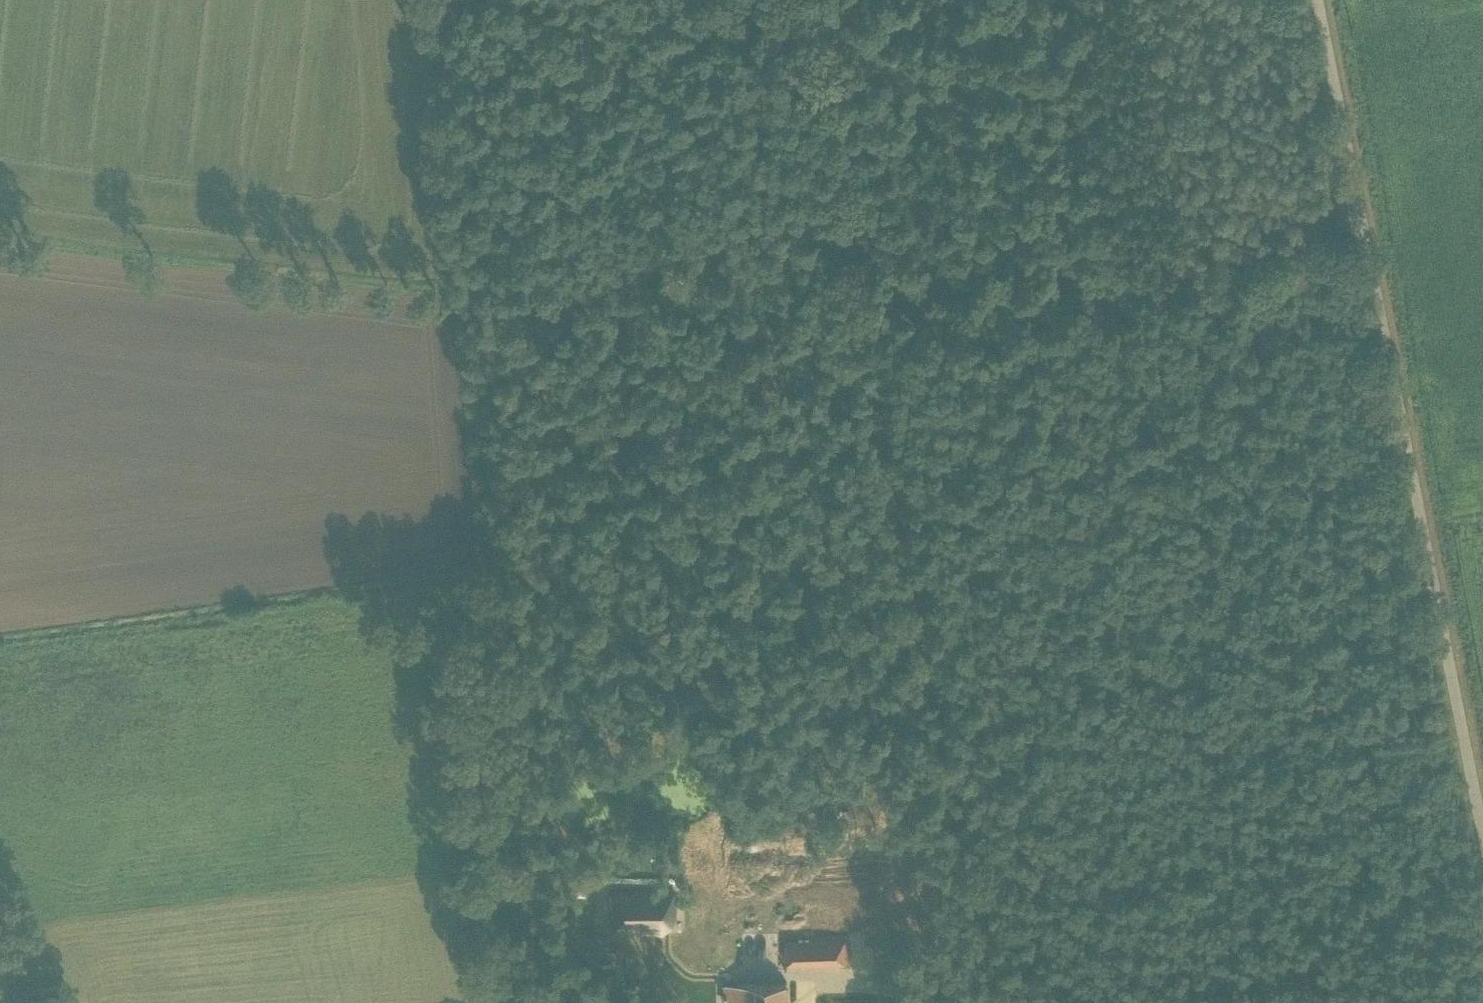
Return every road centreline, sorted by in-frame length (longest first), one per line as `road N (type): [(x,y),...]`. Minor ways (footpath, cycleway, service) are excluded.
road 1 (track): [(799,0),(999,1002)]
road 2 (unclassified): [(1482,790),(1331,0)]
road 3 (track): [(1482,993),(1312,1002)]

